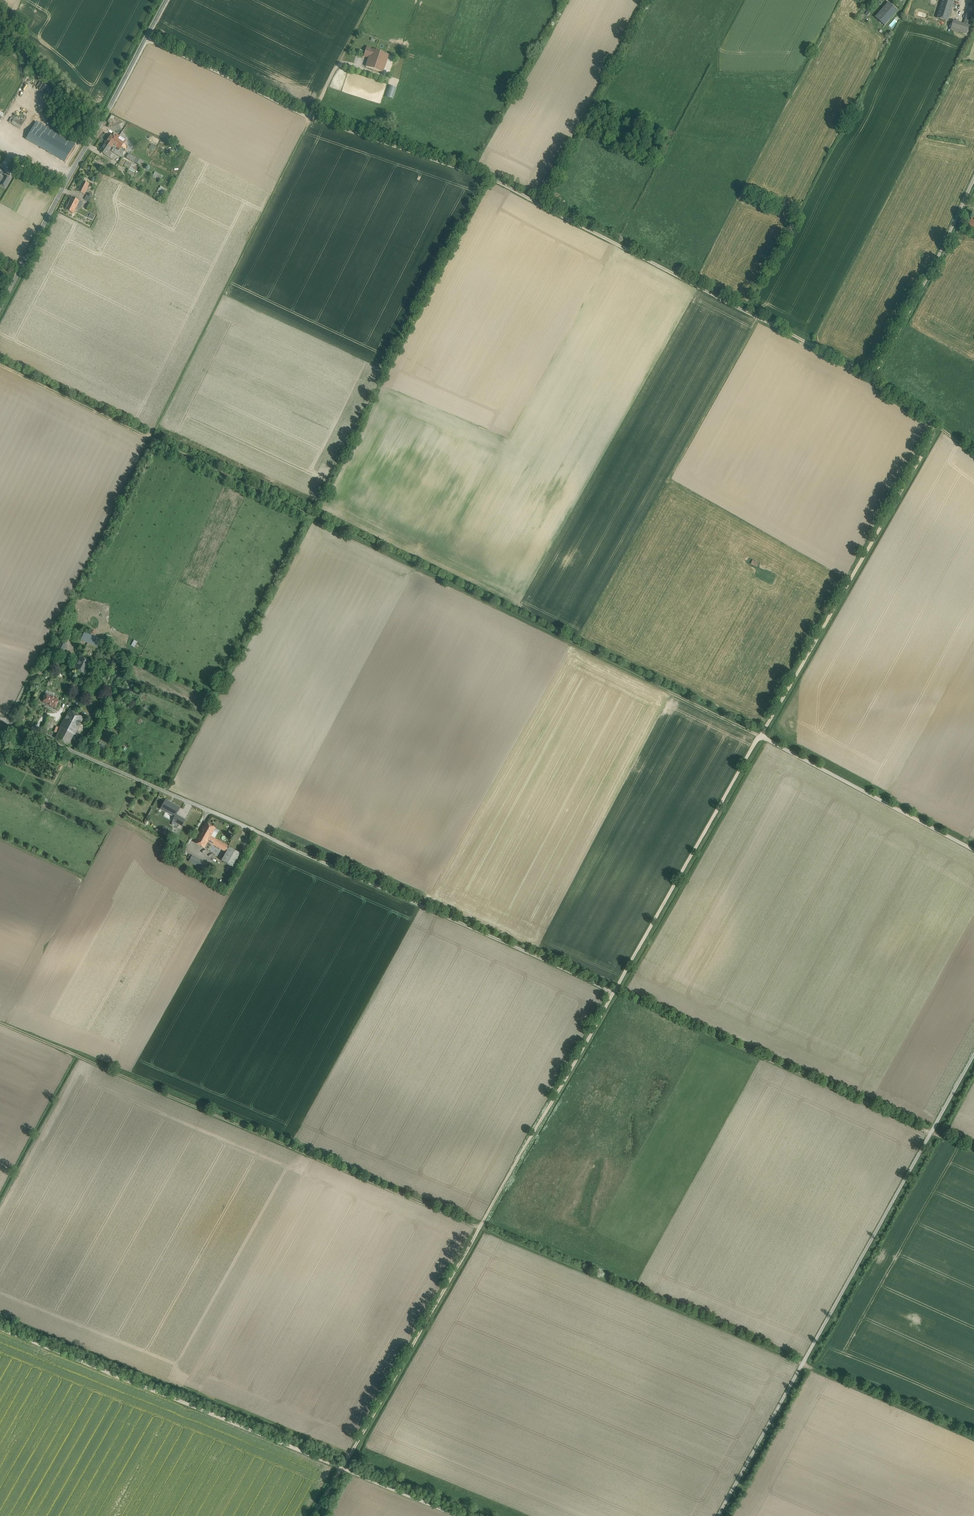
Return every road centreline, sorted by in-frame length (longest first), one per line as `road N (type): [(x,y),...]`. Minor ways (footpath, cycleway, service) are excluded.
road 1 (track): [(938,426),(315,1515)]
road 2 (track): [(973,850),(762,736),(151,438)]
road 3 (track): [(149,38),(312,117),(499,181),(873,377),(938,426)]
road 4 (track): [(0,718),(614,992)]
road 5 (track): [(973,1056),(719,1515)]
road 6 (track): [(0,1022),(480,1228)]
road 7 (track): [(460,1515),(0,1329)]
road 8 (track): [(375,74),(337,67),(151,438)]
road 9 (unclassified): [(169,0),(0,309)]
road 10 (unclassified): [(973,179),(873,377)]
road 11 (track): [(805,1364),(973,1434)]
road 12 (track): [(151,438),(0,365)]

